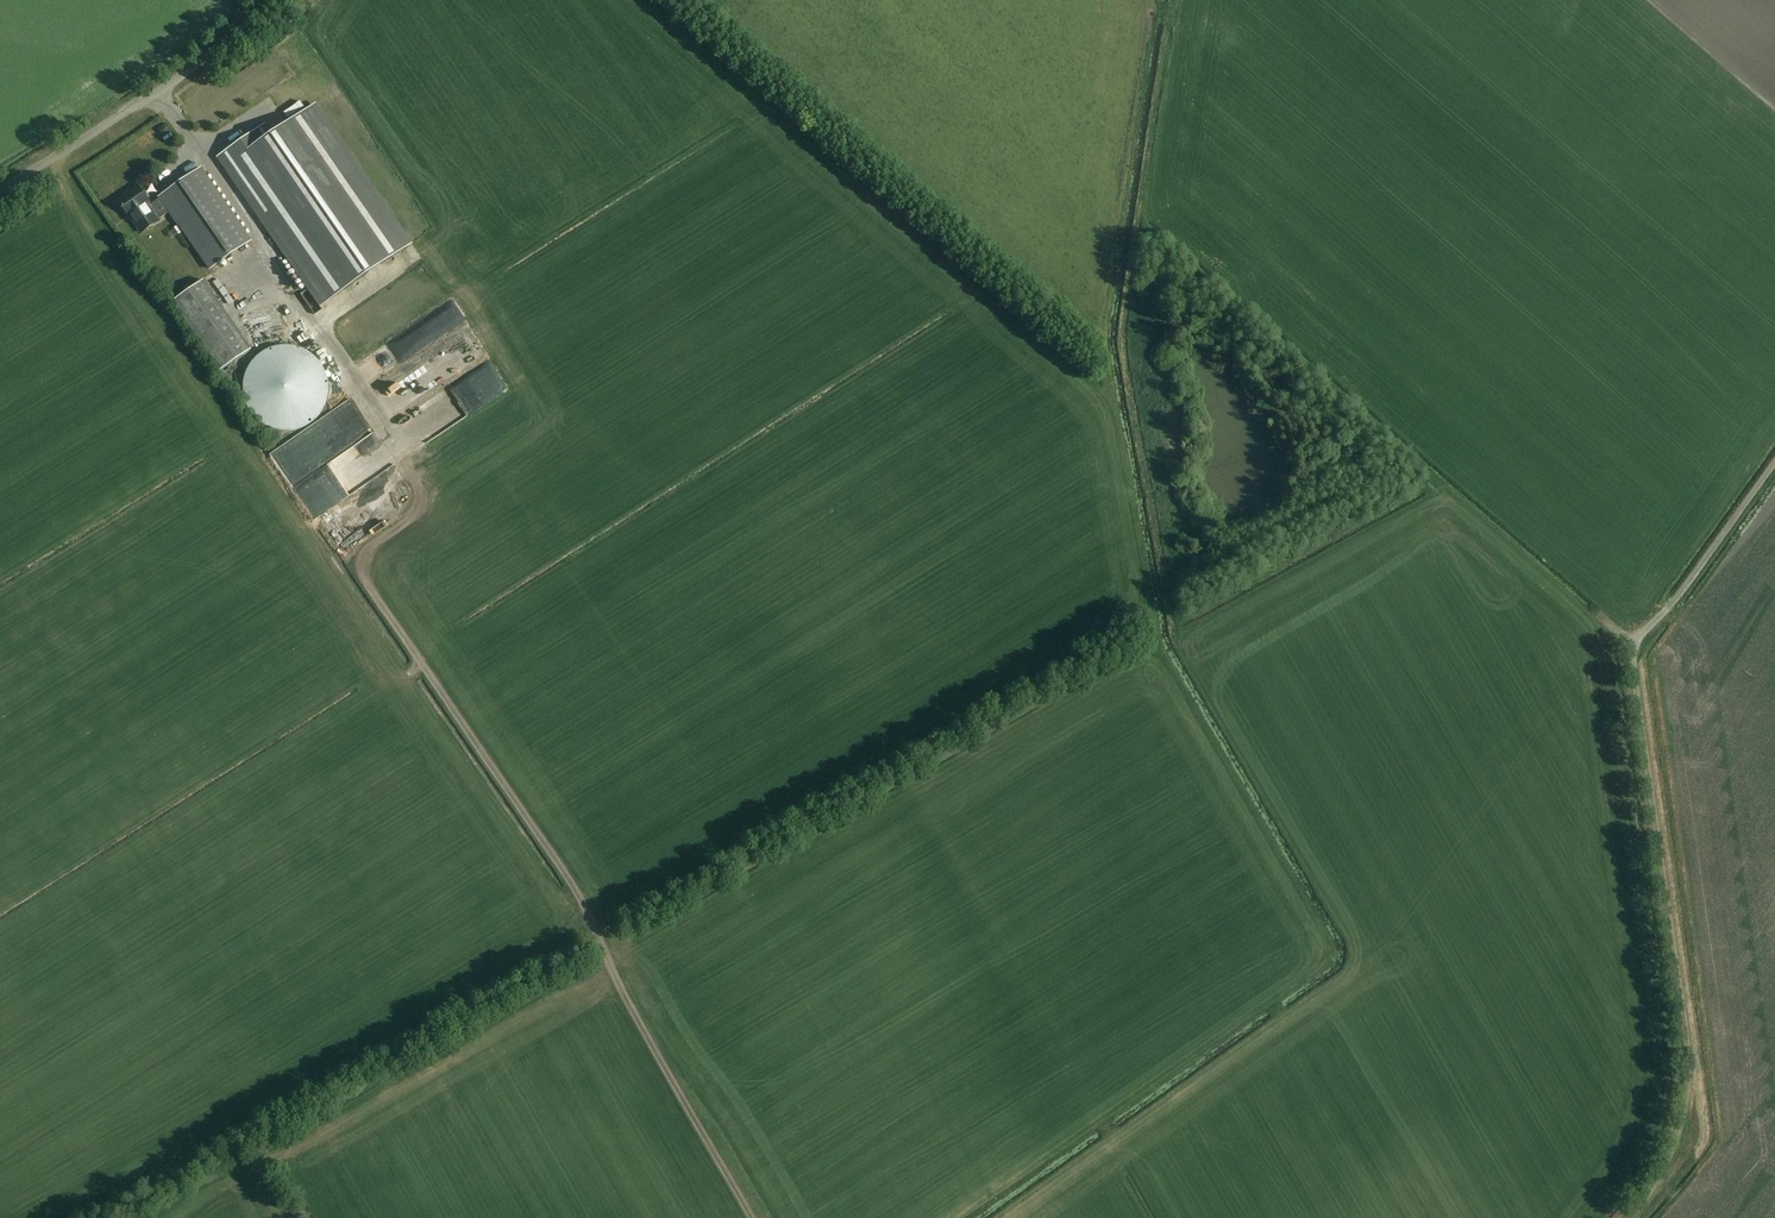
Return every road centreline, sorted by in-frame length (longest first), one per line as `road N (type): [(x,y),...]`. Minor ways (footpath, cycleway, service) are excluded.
road 1 (unclassified): [(1630,1217),(1666,1165),(1683,1114),(1688,1055),(1630,645),(1670,607)]
road 2 (unclassified): [(0,191),(172,83),(272,0)]
road 3 (track): [(1670,607),(1774,462)]

